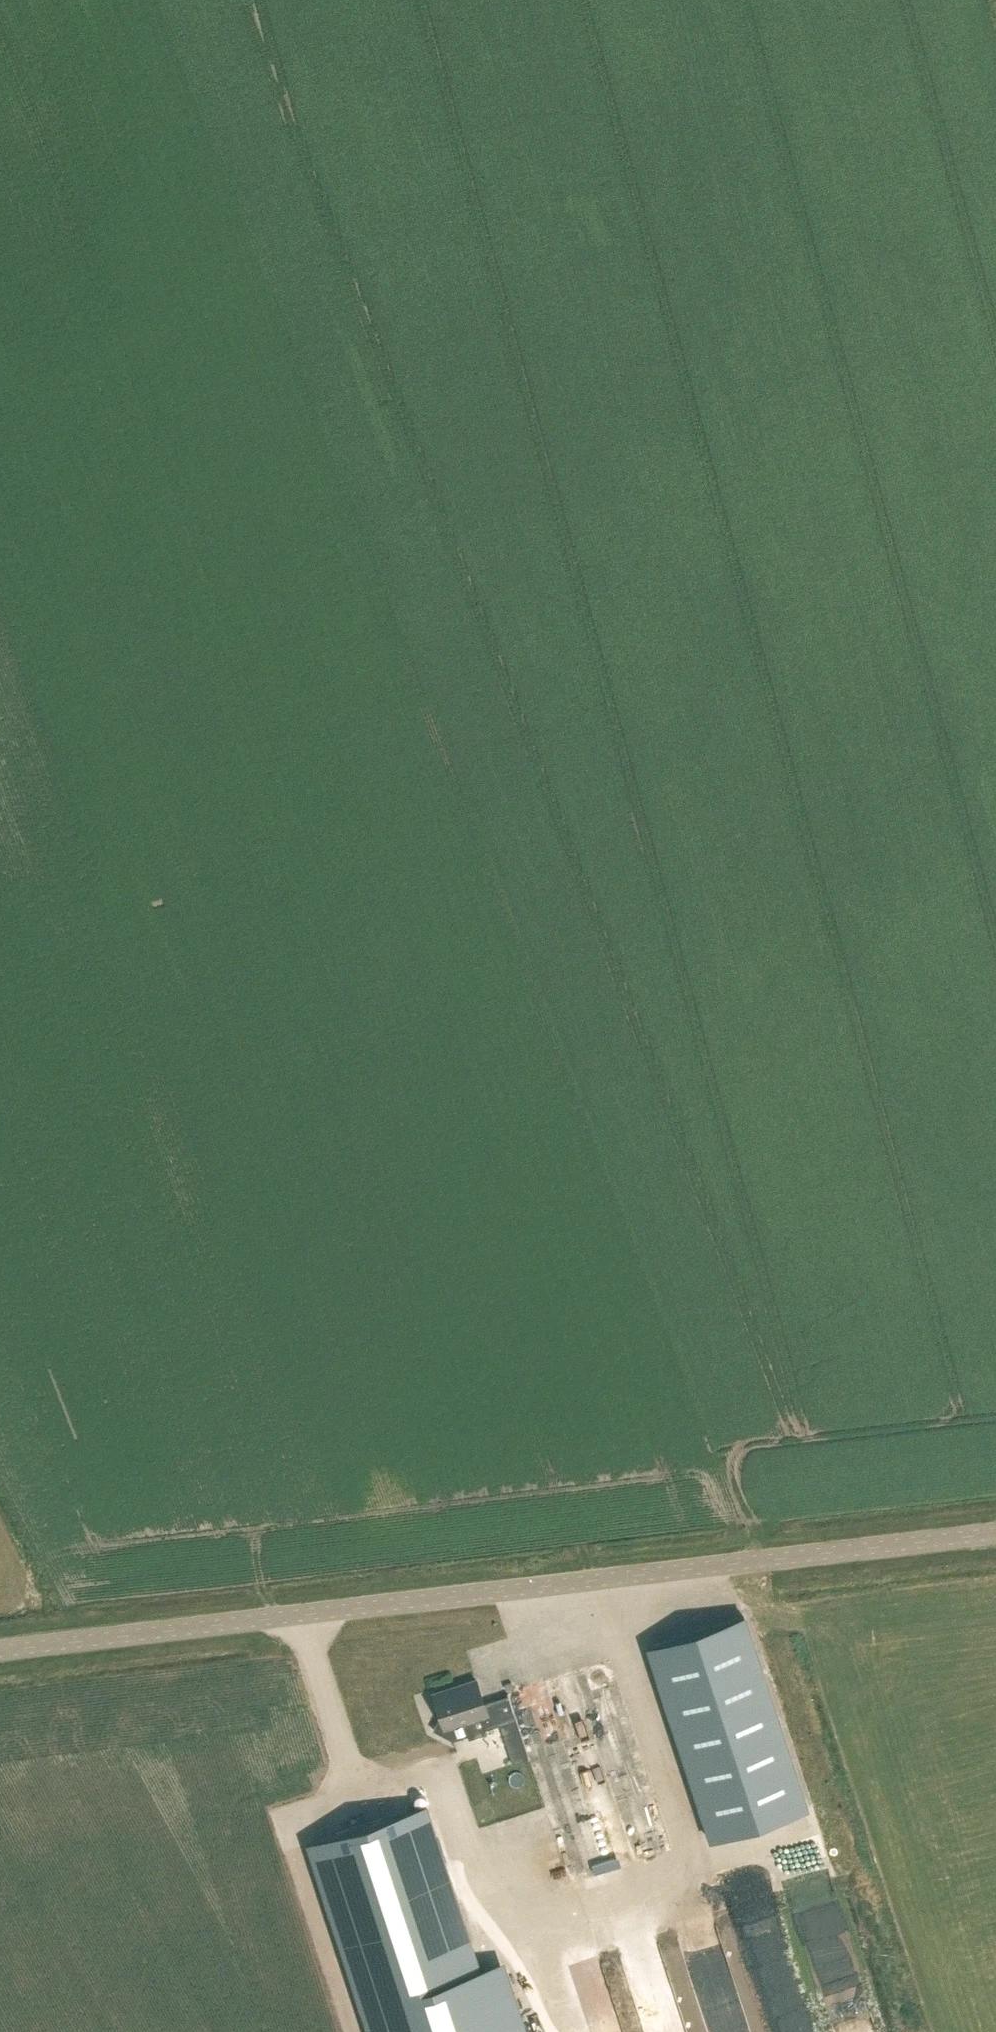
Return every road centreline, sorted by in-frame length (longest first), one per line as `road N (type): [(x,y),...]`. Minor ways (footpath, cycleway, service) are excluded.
road 1 (tertiary): [(0,1663),(995,1541)]

